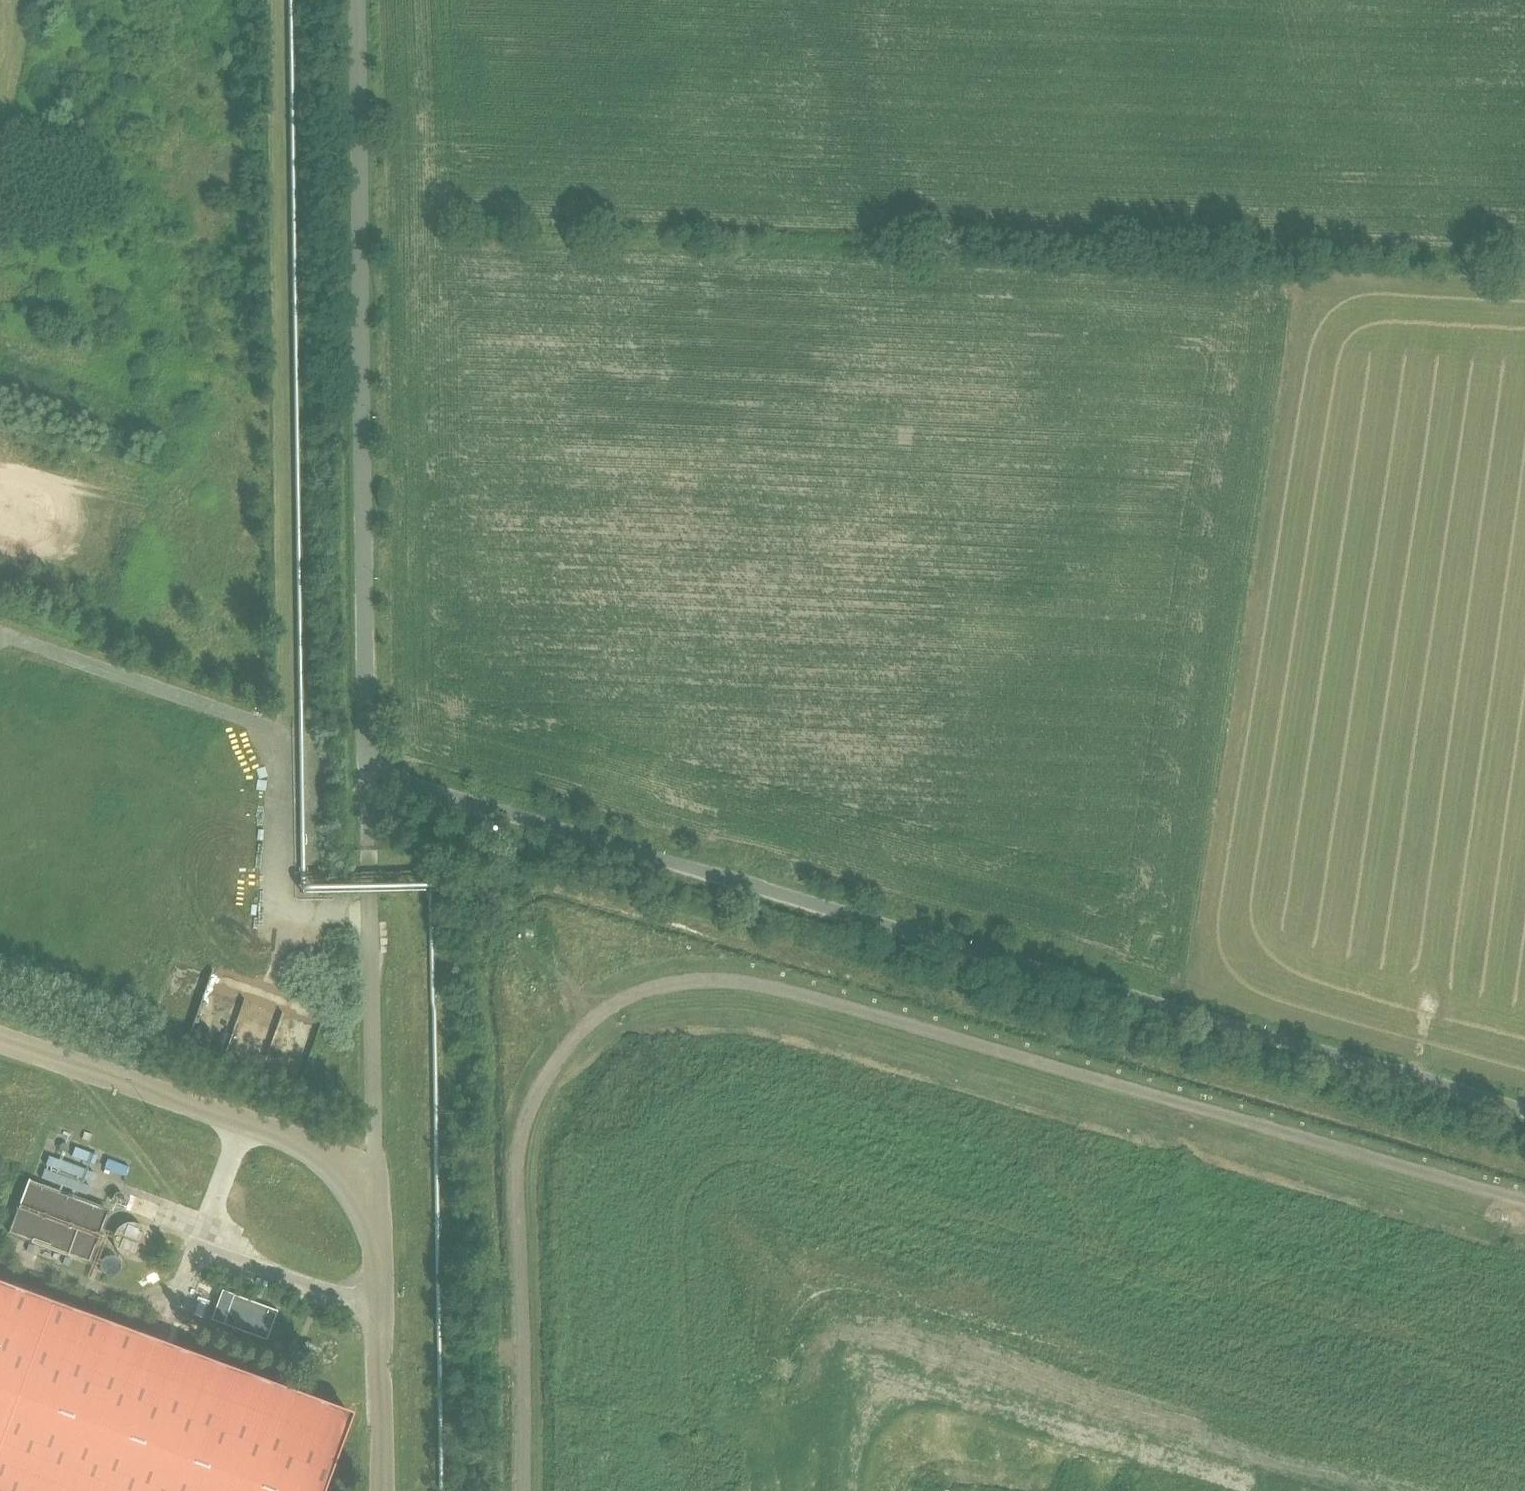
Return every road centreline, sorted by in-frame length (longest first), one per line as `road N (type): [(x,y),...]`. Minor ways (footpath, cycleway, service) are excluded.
road 1 (unclassified): [(1524,1109),(364,772),(355,0)]

